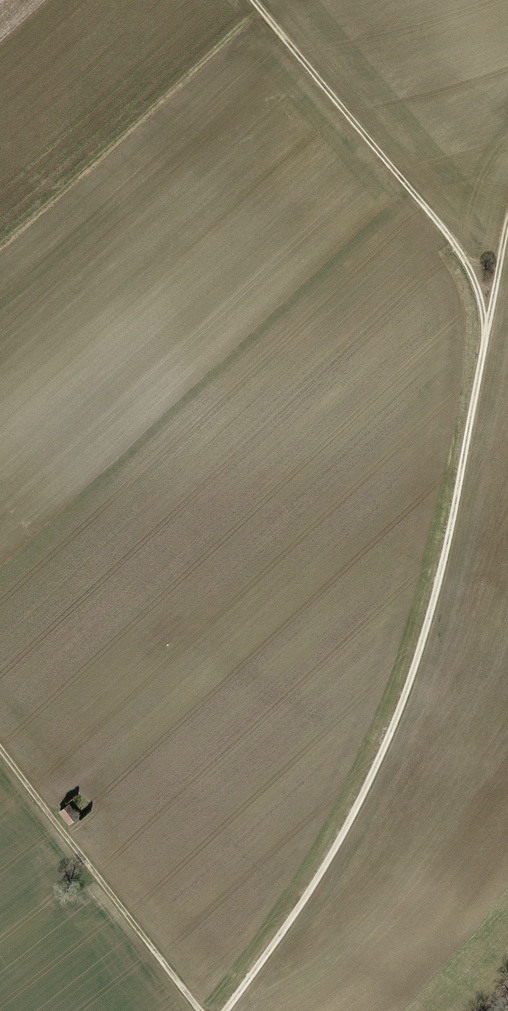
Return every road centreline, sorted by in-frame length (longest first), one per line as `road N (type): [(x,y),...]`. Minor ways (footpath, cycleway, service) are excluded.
road 1 (track): [(226,1010),(325,869),(408,687),(450,530),(507,222)]
road 2 (track): [(485,339),(464,259),(252,0)]
road 3 (track): [(0,749),(200,1010)]

